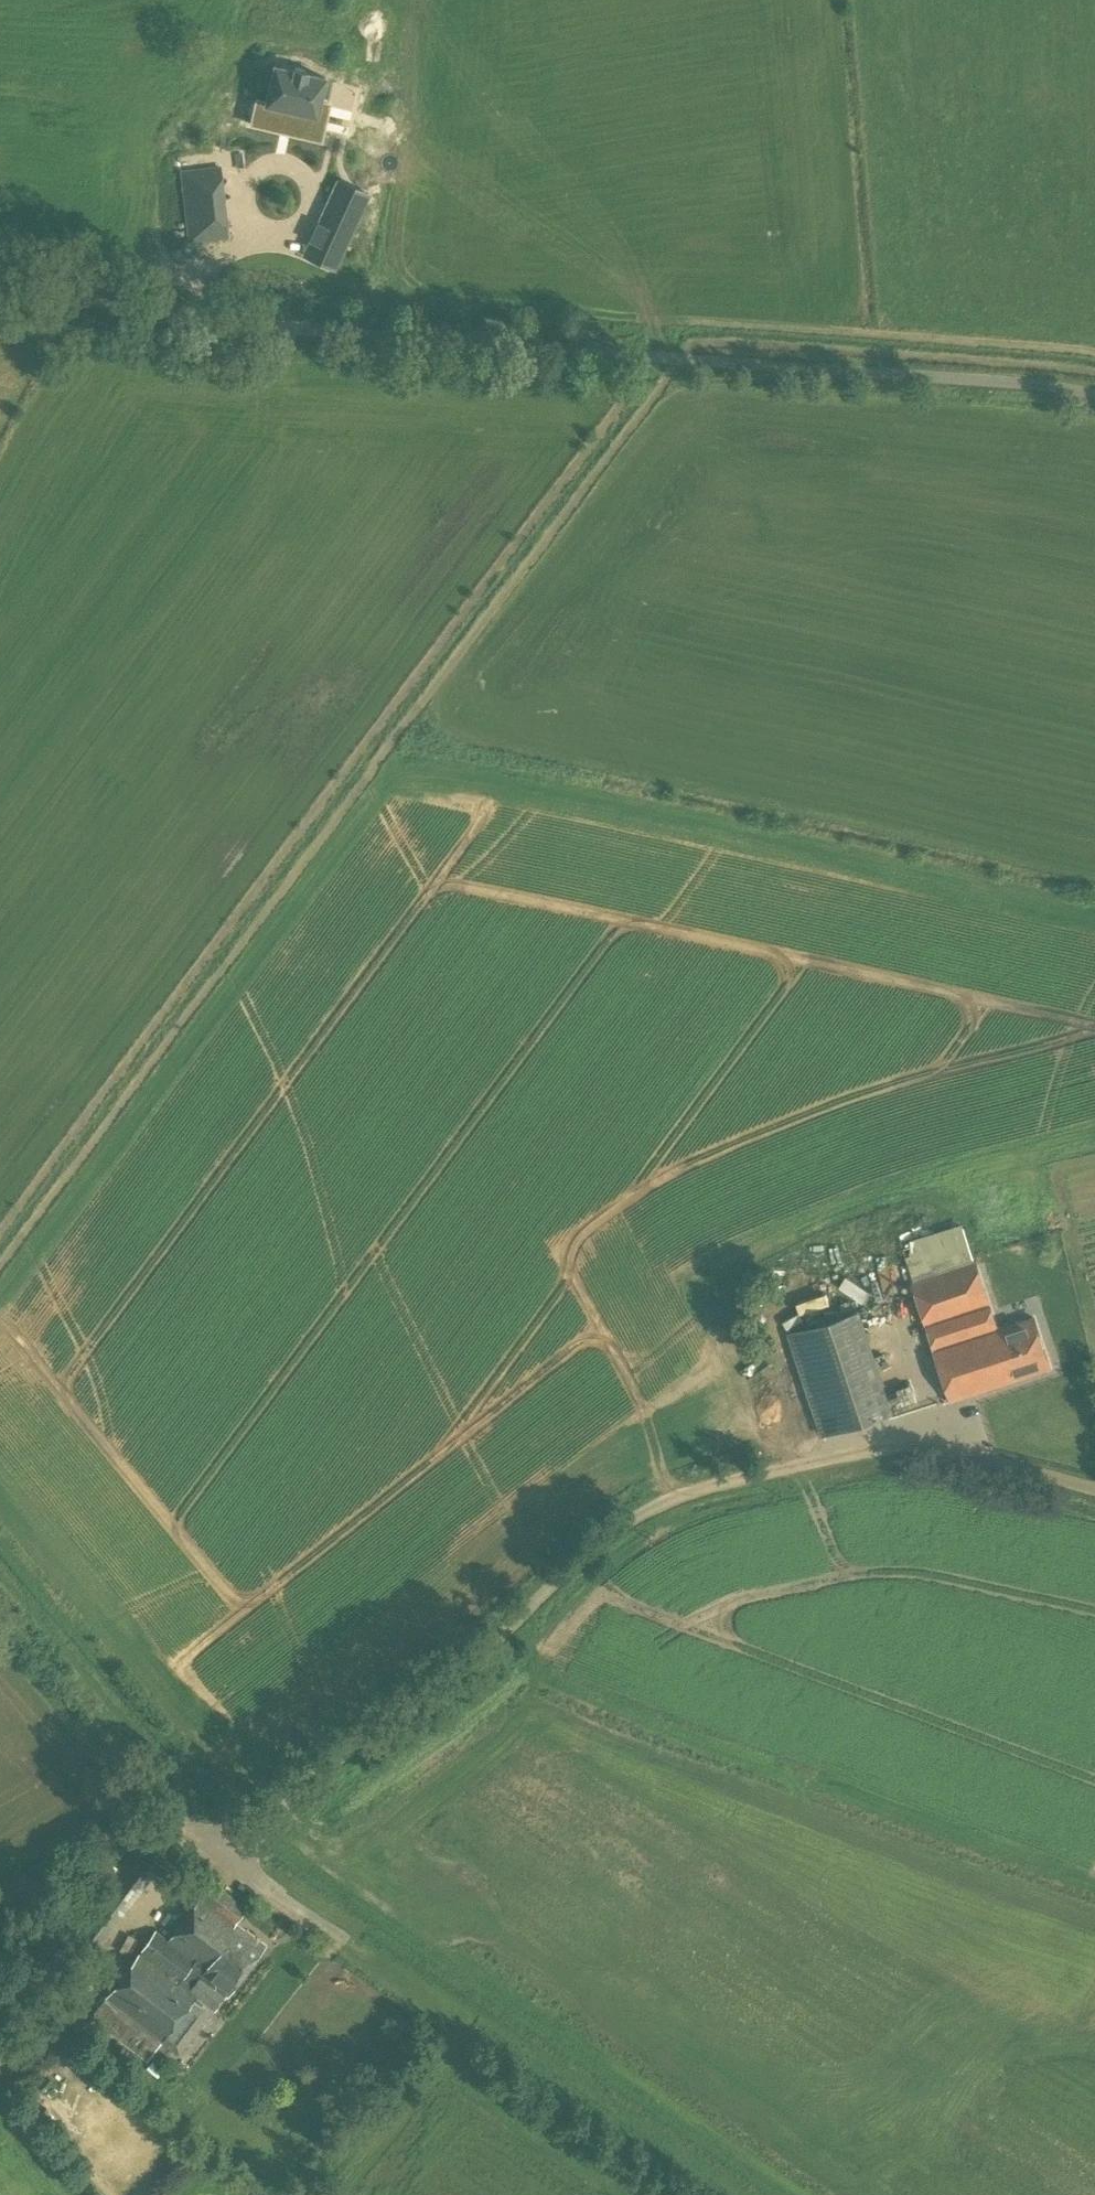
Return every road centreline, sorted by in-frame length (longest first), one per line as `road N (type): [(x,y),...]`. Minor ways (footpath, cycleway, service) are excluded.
road 1 (unclassified): [(0,281),(1071,365),(1094,375)]
road 2 (unclassified): [(227,1846),(489,1643),(612,1530),(655,1509),(910,1448),(968,1454),(1094,1488)]

